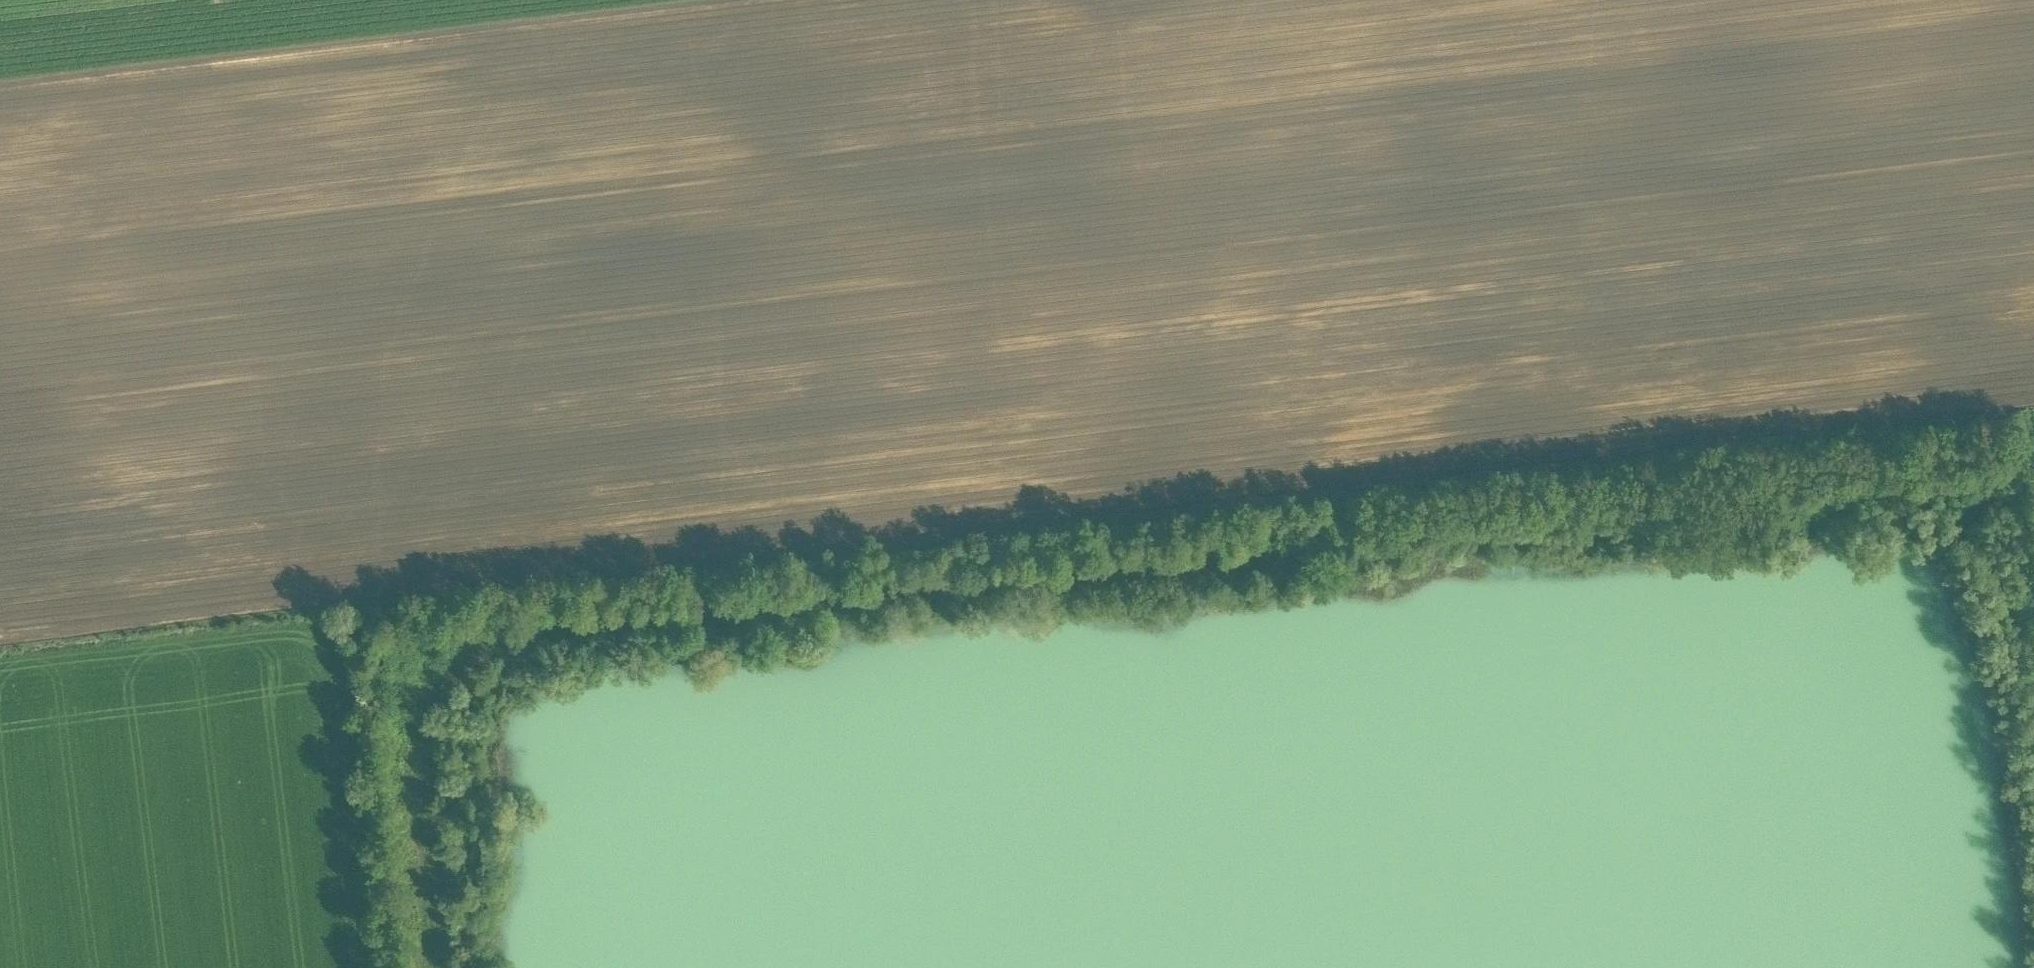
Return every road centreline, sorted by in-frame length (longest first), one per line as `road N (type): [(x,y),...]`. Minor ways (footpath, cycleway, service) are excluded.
road 1 (track): [(434,967),(415,717)]

